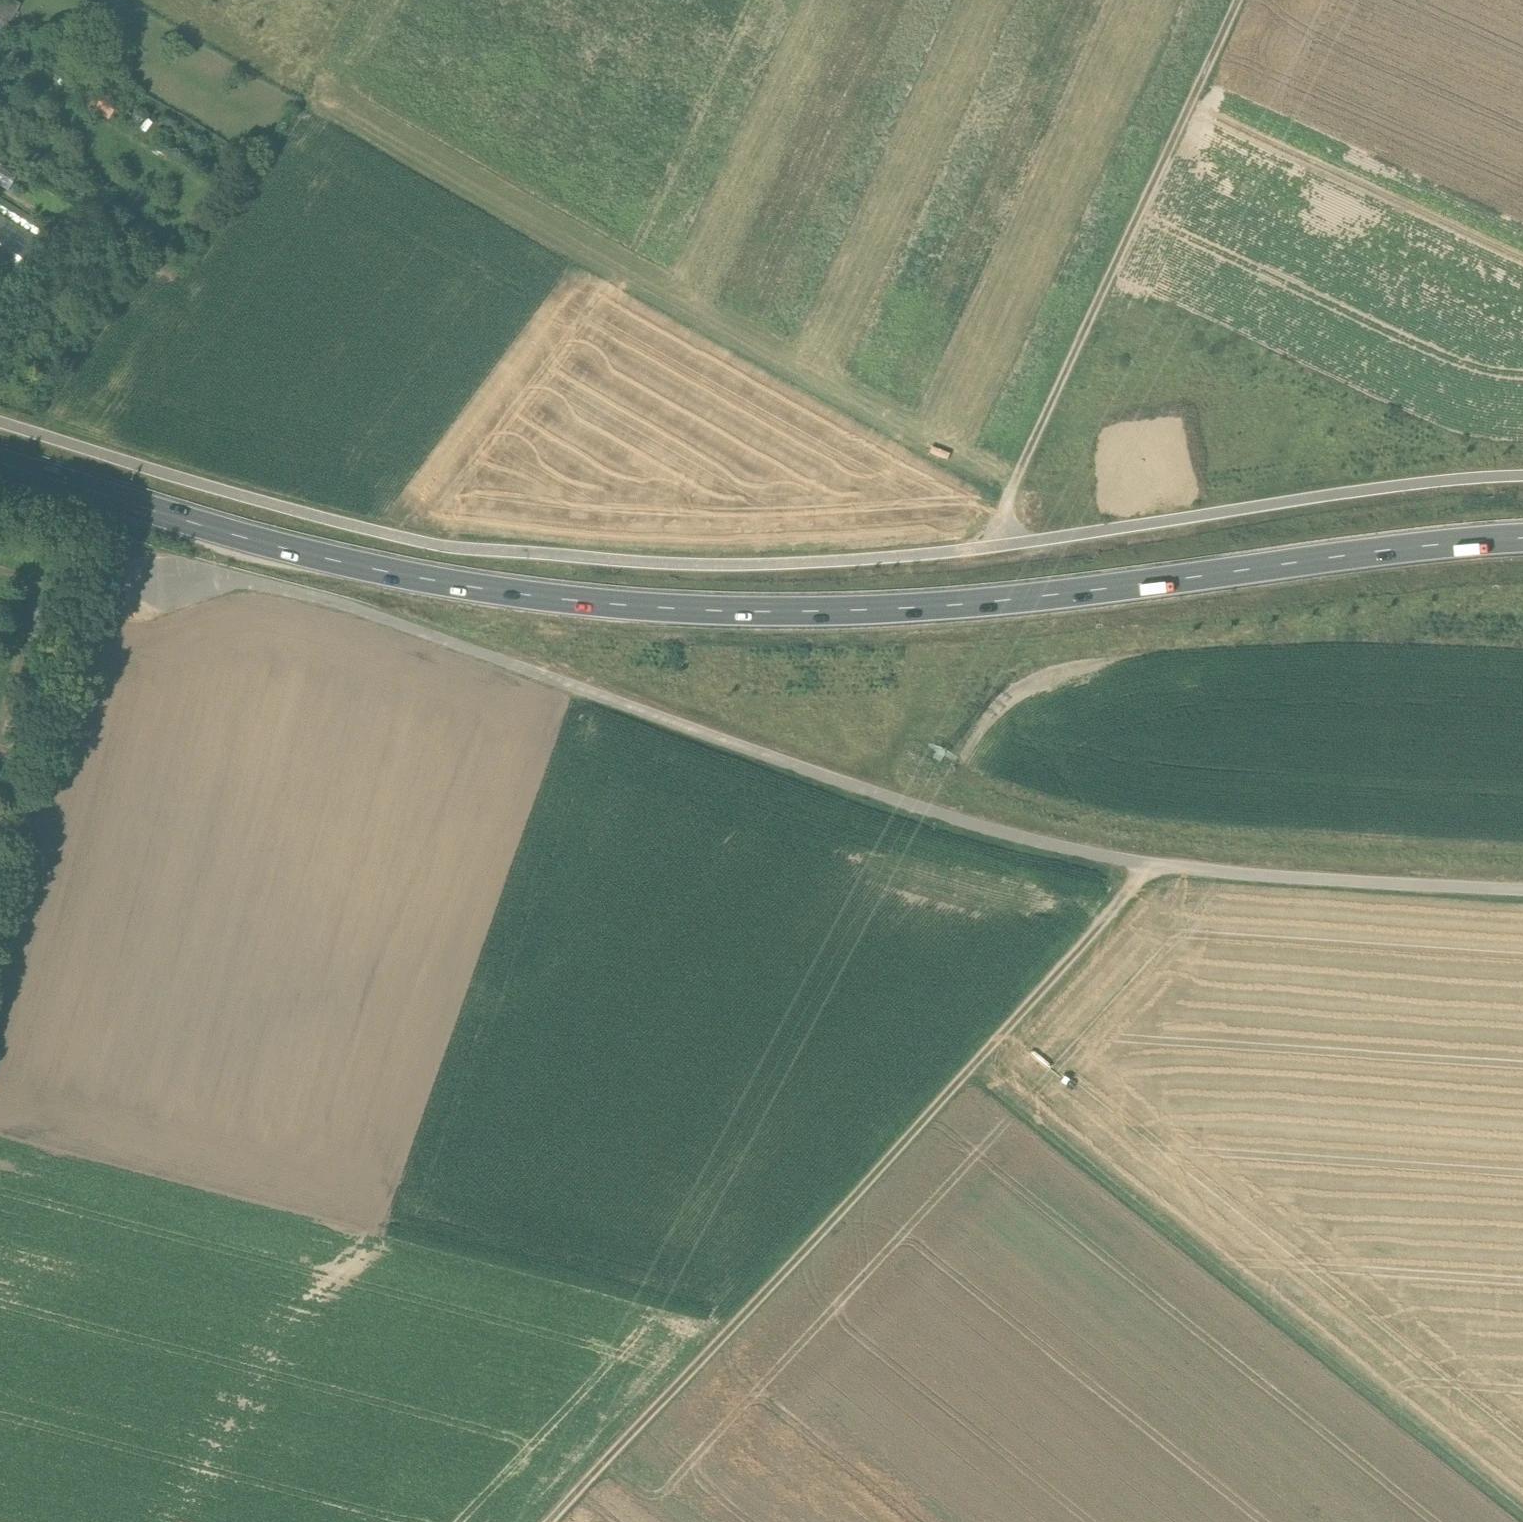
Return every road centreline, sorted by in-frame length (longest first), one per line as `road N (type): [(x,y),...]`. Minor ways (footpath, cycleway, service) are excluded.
road 1 (secondary): [(1522,537),(1396,546),(1042,596),(777,612),(506,592),(206,527)]
road 2 (track): [(552,1521),(1041,997),(1113,911),(1140,862)]
road 3 (track): [(966,1077),(1522,1521)]
road 4 (track): [(1239,0),(986,551)]
road 5 (secondary): [(0,464),(206,527)]

